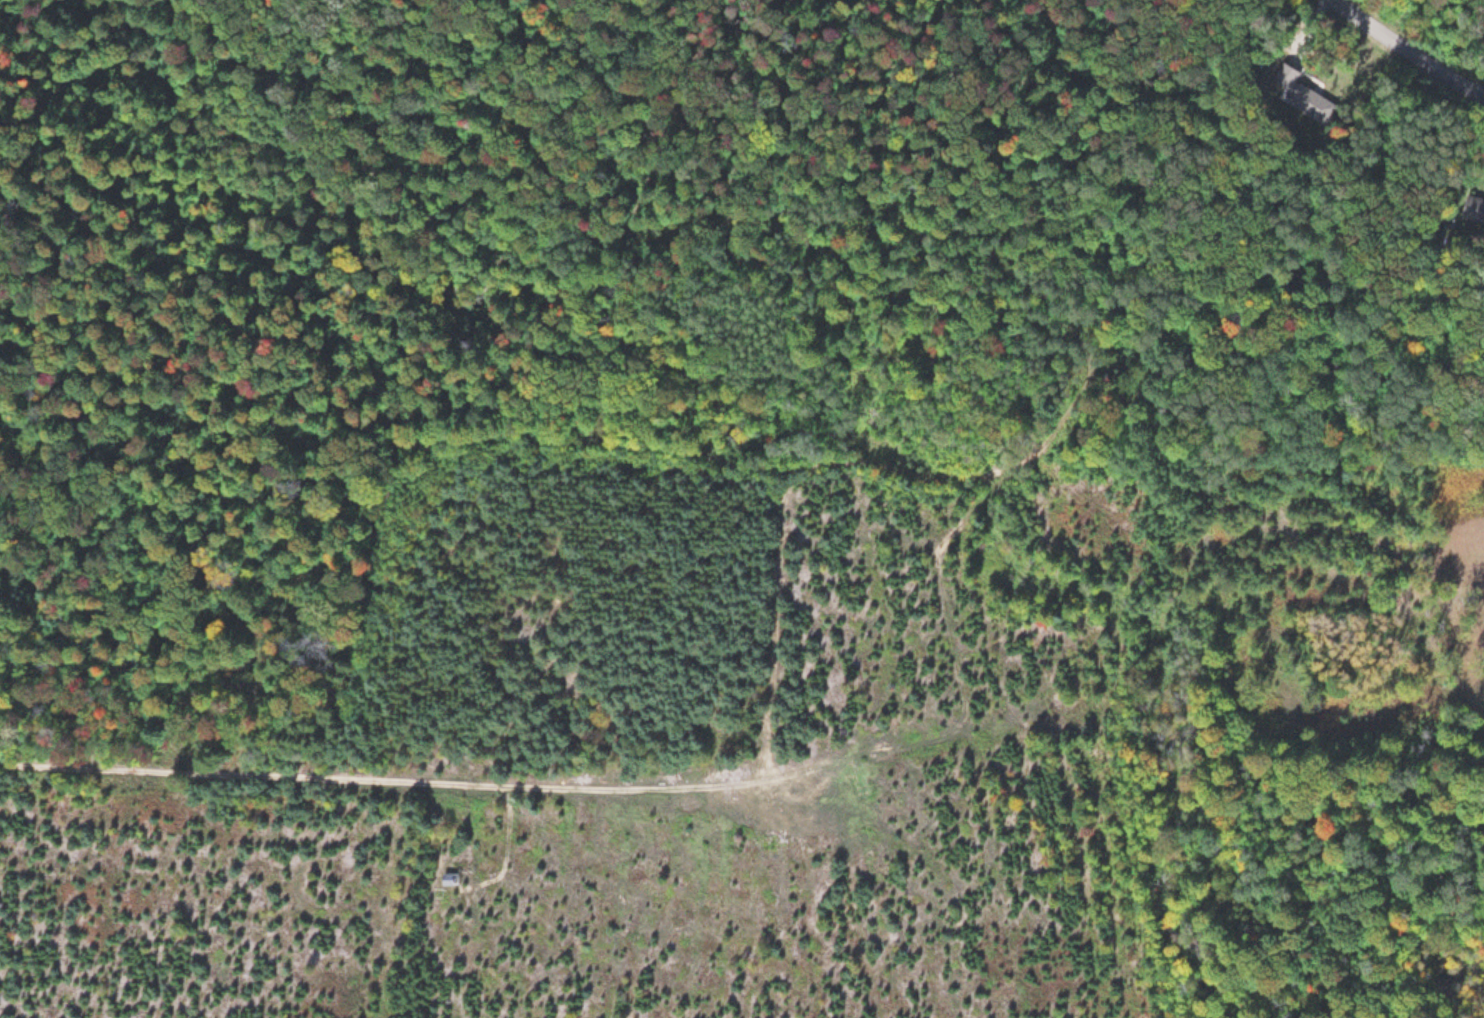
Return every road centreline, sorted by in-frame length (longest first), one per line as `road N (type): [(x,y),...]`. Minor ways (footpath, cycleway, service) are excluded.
road 1 (residential): [(1337,0),(1483,94)]

